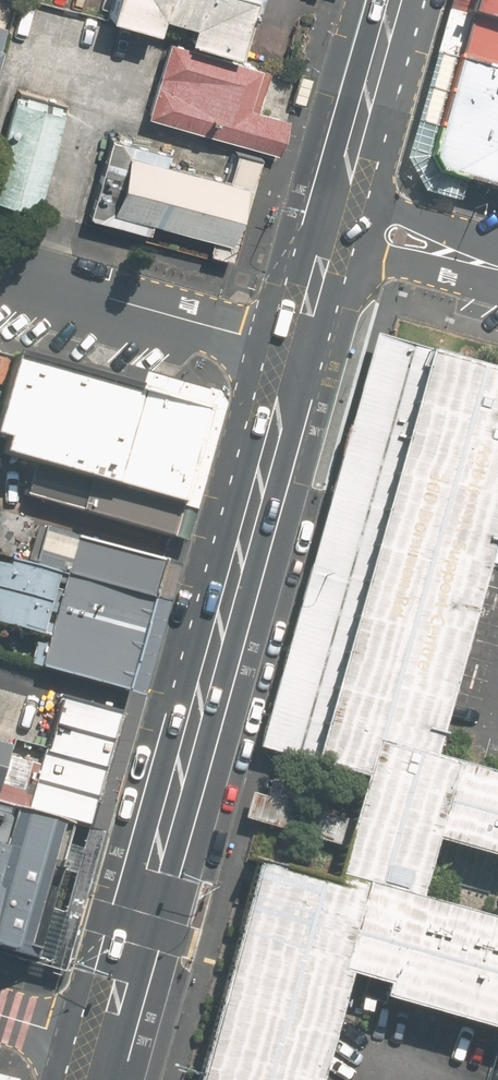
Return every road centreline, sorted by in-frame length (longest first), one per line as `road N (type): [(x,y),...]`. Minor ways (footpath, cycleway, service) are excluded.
road 1 (primary): [(295,347),(104,1045)]
road 2 (residential): [(295,347),(0,269)]
road 3 (primary): [(397,0),(340,198)]
road 4 (residential): [(497,270),(325,248)]
road 5 (residential): [(340,198),(406,215),(497,262)]

